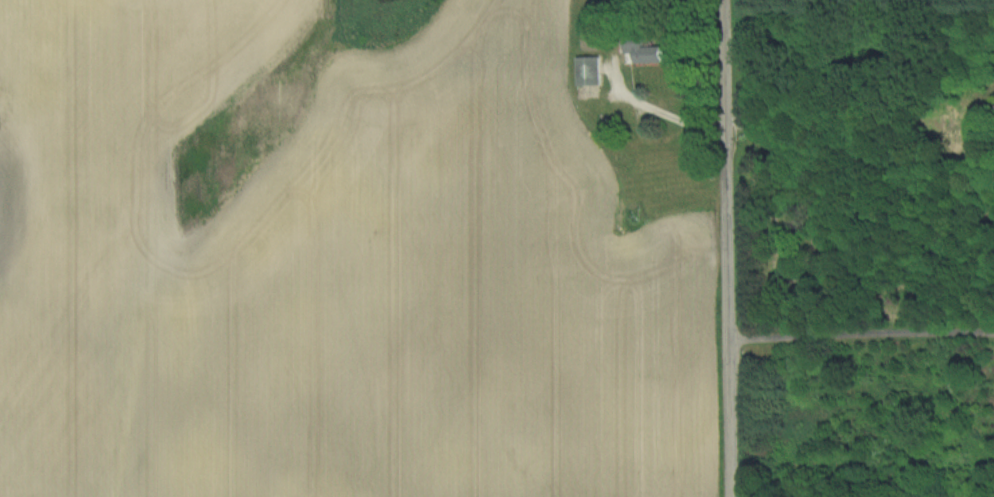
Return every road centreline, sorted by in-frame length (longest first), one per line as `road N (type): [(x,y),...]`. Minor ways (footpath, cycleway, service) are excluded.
road 1 (residential): [(733,496),(724,0)]

